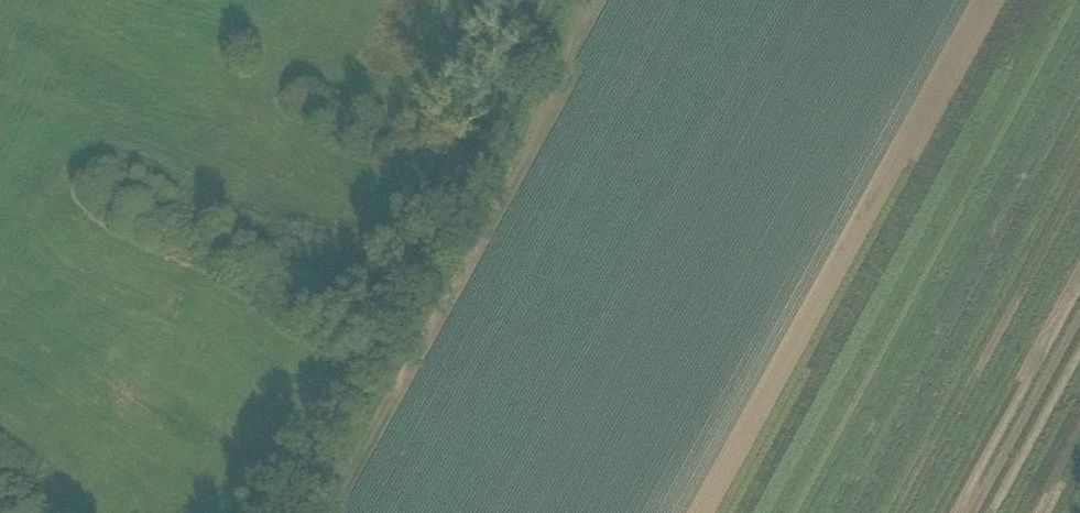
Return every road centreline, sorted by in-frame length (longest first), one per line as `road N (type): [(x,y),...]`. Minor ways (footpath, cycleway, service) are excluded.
road 1 (track): [(563,0),(456,241),(308,512)]

